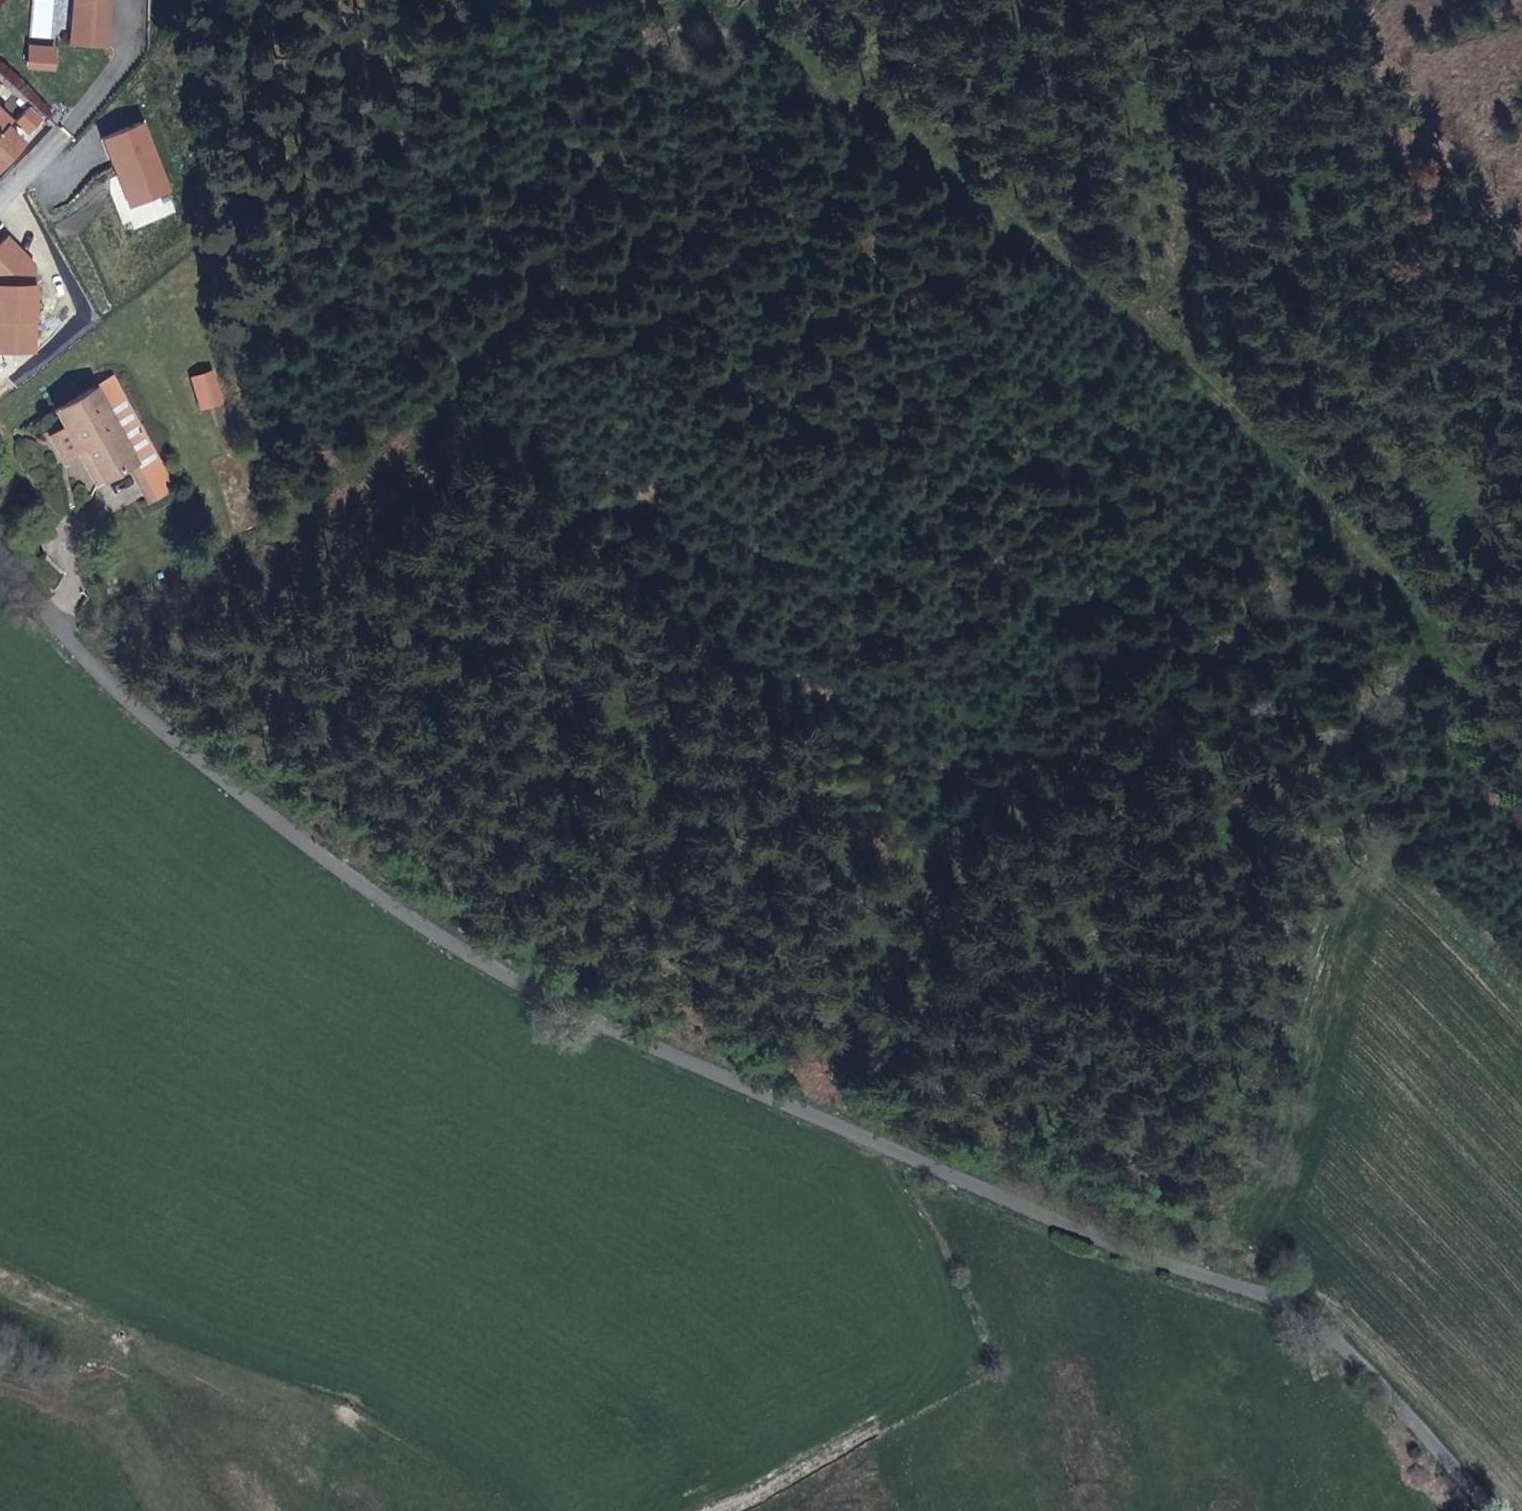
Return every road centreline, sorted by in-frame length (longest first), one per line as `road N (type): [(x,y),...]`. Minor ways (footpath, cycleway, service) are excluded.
road 1 (unclassified): [(1496,1510),(1362,1360),(1251,1281),(1043,1213),(454,936),(205,752),(78,642),(0,547)]
road 2 (track): [(1521,219),(1372,0)]

